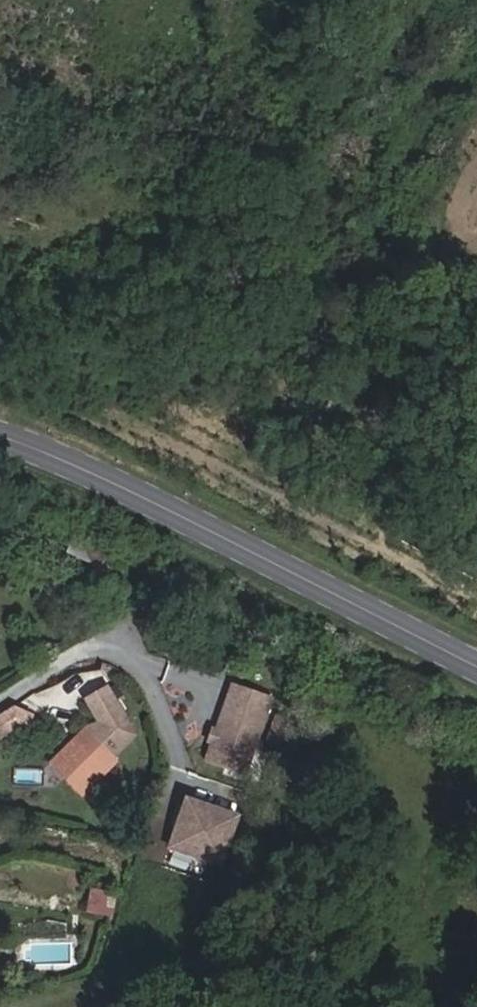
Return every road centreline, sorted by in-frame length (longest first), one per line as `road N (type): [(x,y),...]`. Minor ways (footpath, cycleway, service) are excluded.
road 1 (tertiary): [(0,436),(476,667)]

